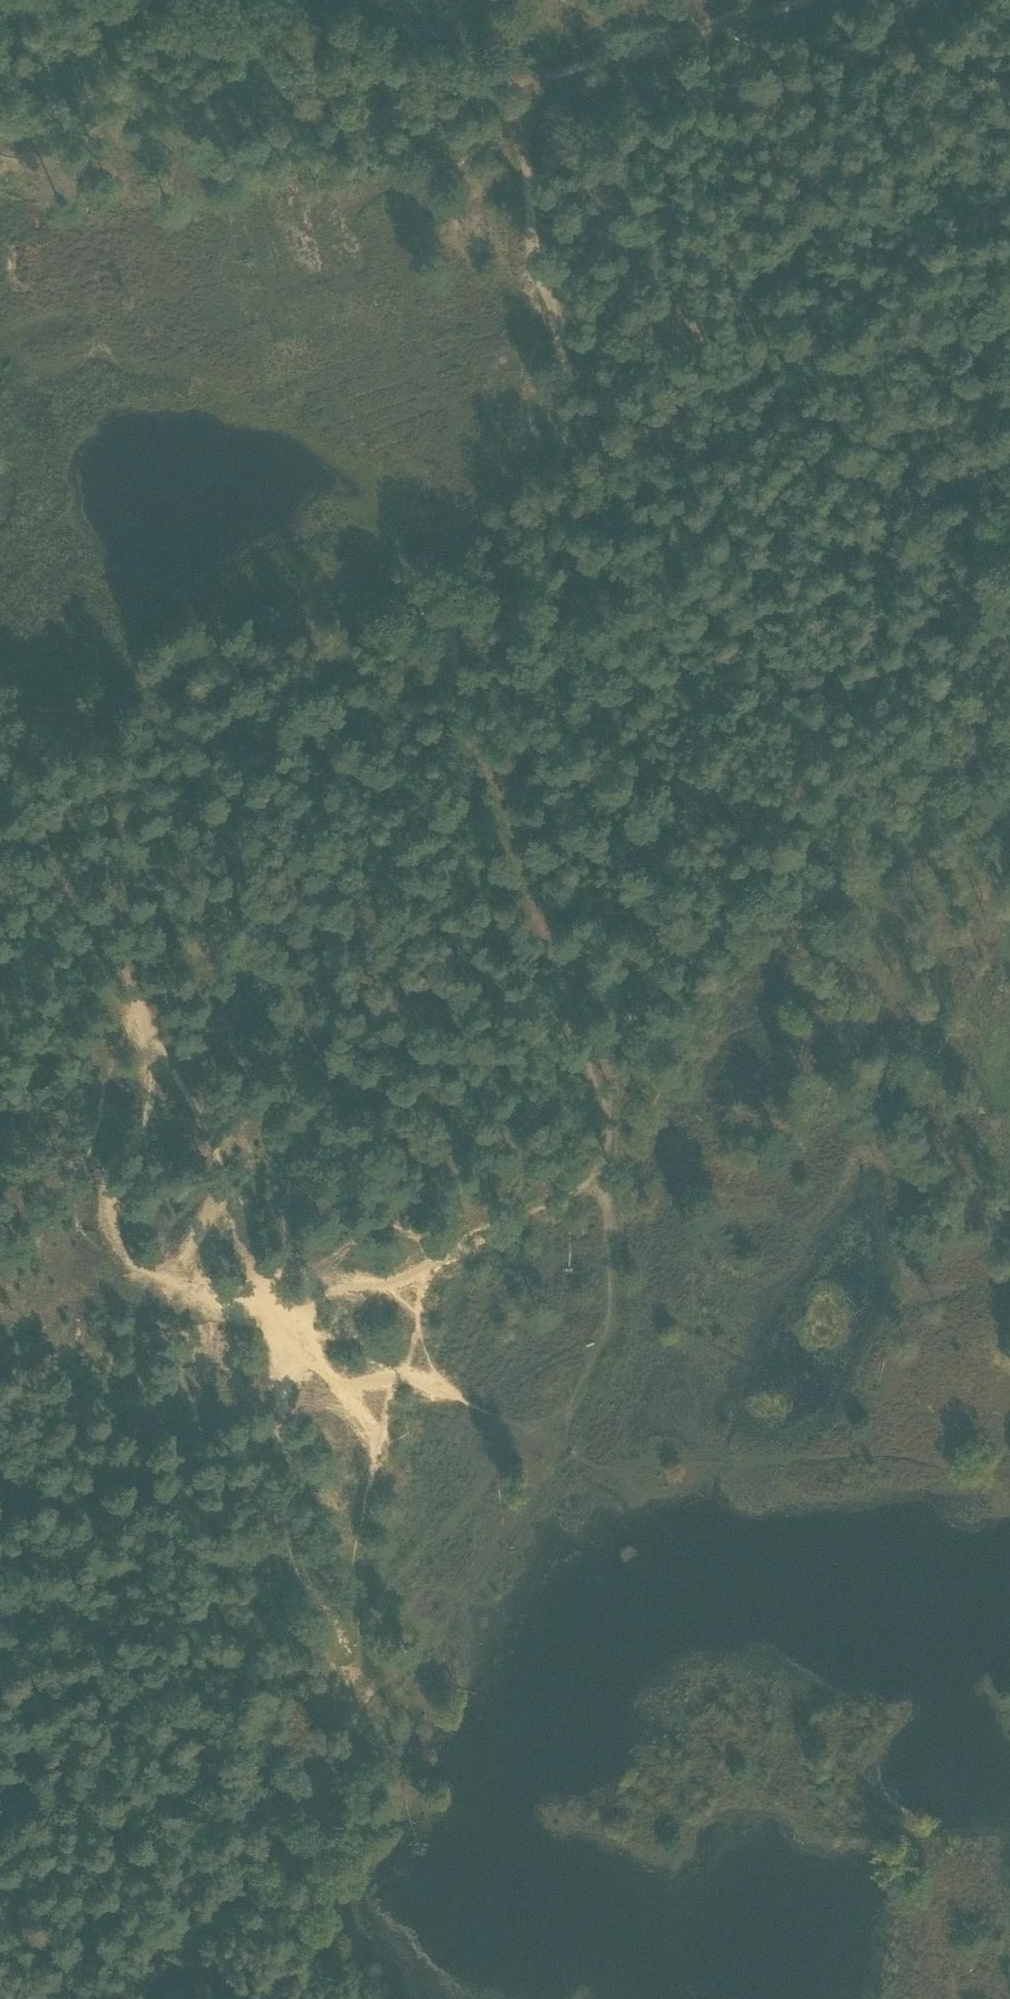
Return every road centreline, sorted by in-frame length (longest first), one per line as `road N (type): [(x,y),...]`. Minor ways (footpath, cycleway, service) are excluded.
road 1 (track): [(1009,735),(863,835),(785,910),(571,1043)]
road 2 (track): [(521,88),(807,0)]

